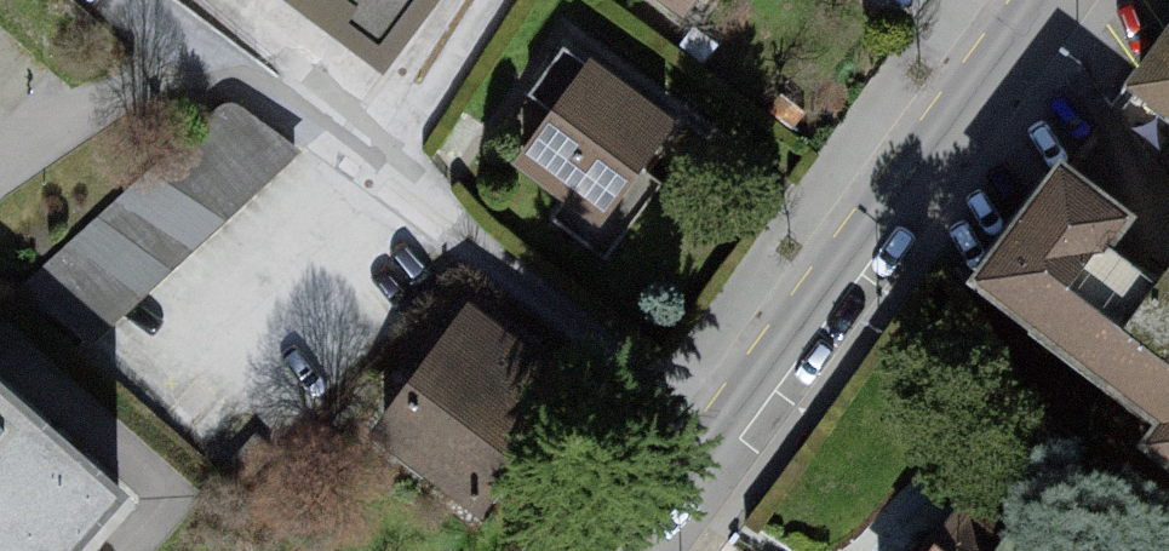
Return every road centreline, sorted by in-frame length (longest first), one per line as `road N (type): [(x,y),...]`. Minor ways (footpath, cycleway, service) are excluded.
road 1 (secondary): [(1041,0),(633,550)]

